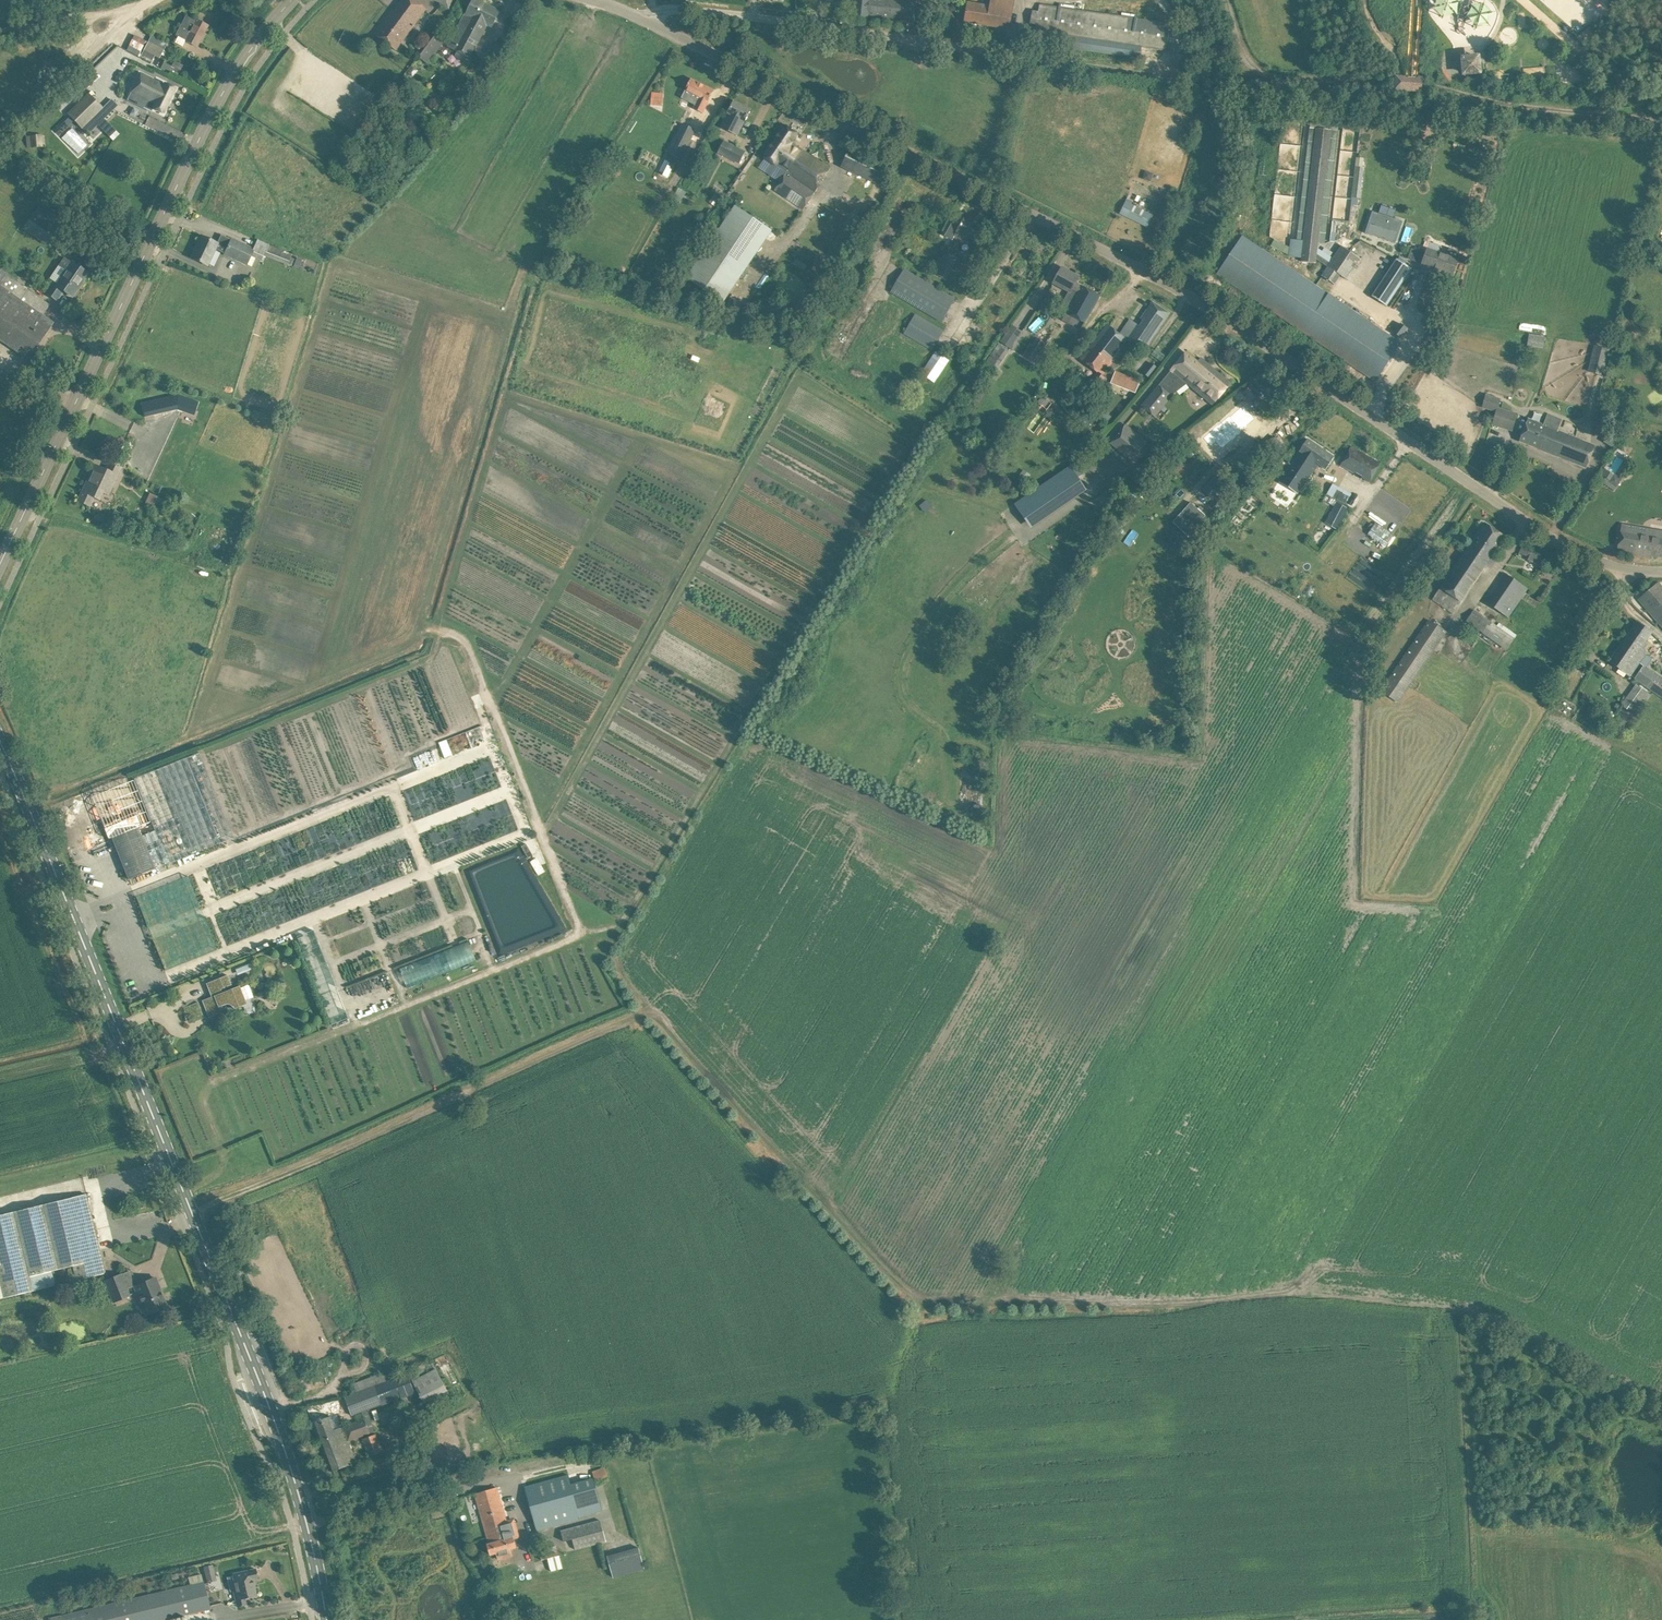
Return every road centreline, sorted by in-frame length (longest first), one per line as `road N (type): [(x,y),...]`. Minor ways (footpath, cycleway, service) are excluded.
road 1 (unclassified): [(1661,571),(1618,567),(1567,549),(1171,284),(645,20)]
road 2 (secondary): [(327,1619),(271,1412),(0,742)]
road 3 (secondary): [(0,562),(218,102),(293,0)]
road 4 (unclassified): [(1029,56),(689,9),(645,20)]

